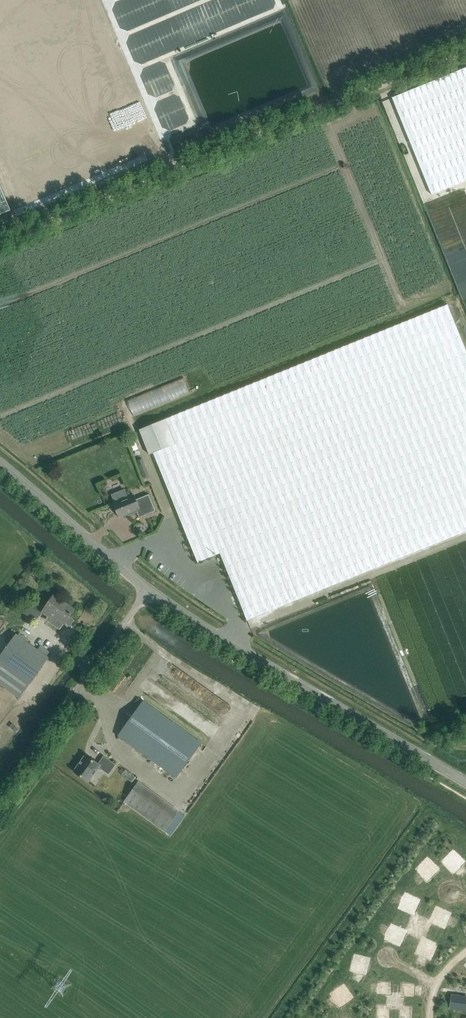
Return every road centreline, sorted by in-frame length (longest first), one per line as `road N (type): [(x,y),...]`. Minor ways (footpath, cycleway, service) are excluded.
road 1 (track): [(465,52),(0,244)]
road 2 (unclassified): [(465,780),(149,589)]
road 3 (unclassified): [(0,798),(149,589)]
road 4 (unclassified): [(149,589),(0,464)]

